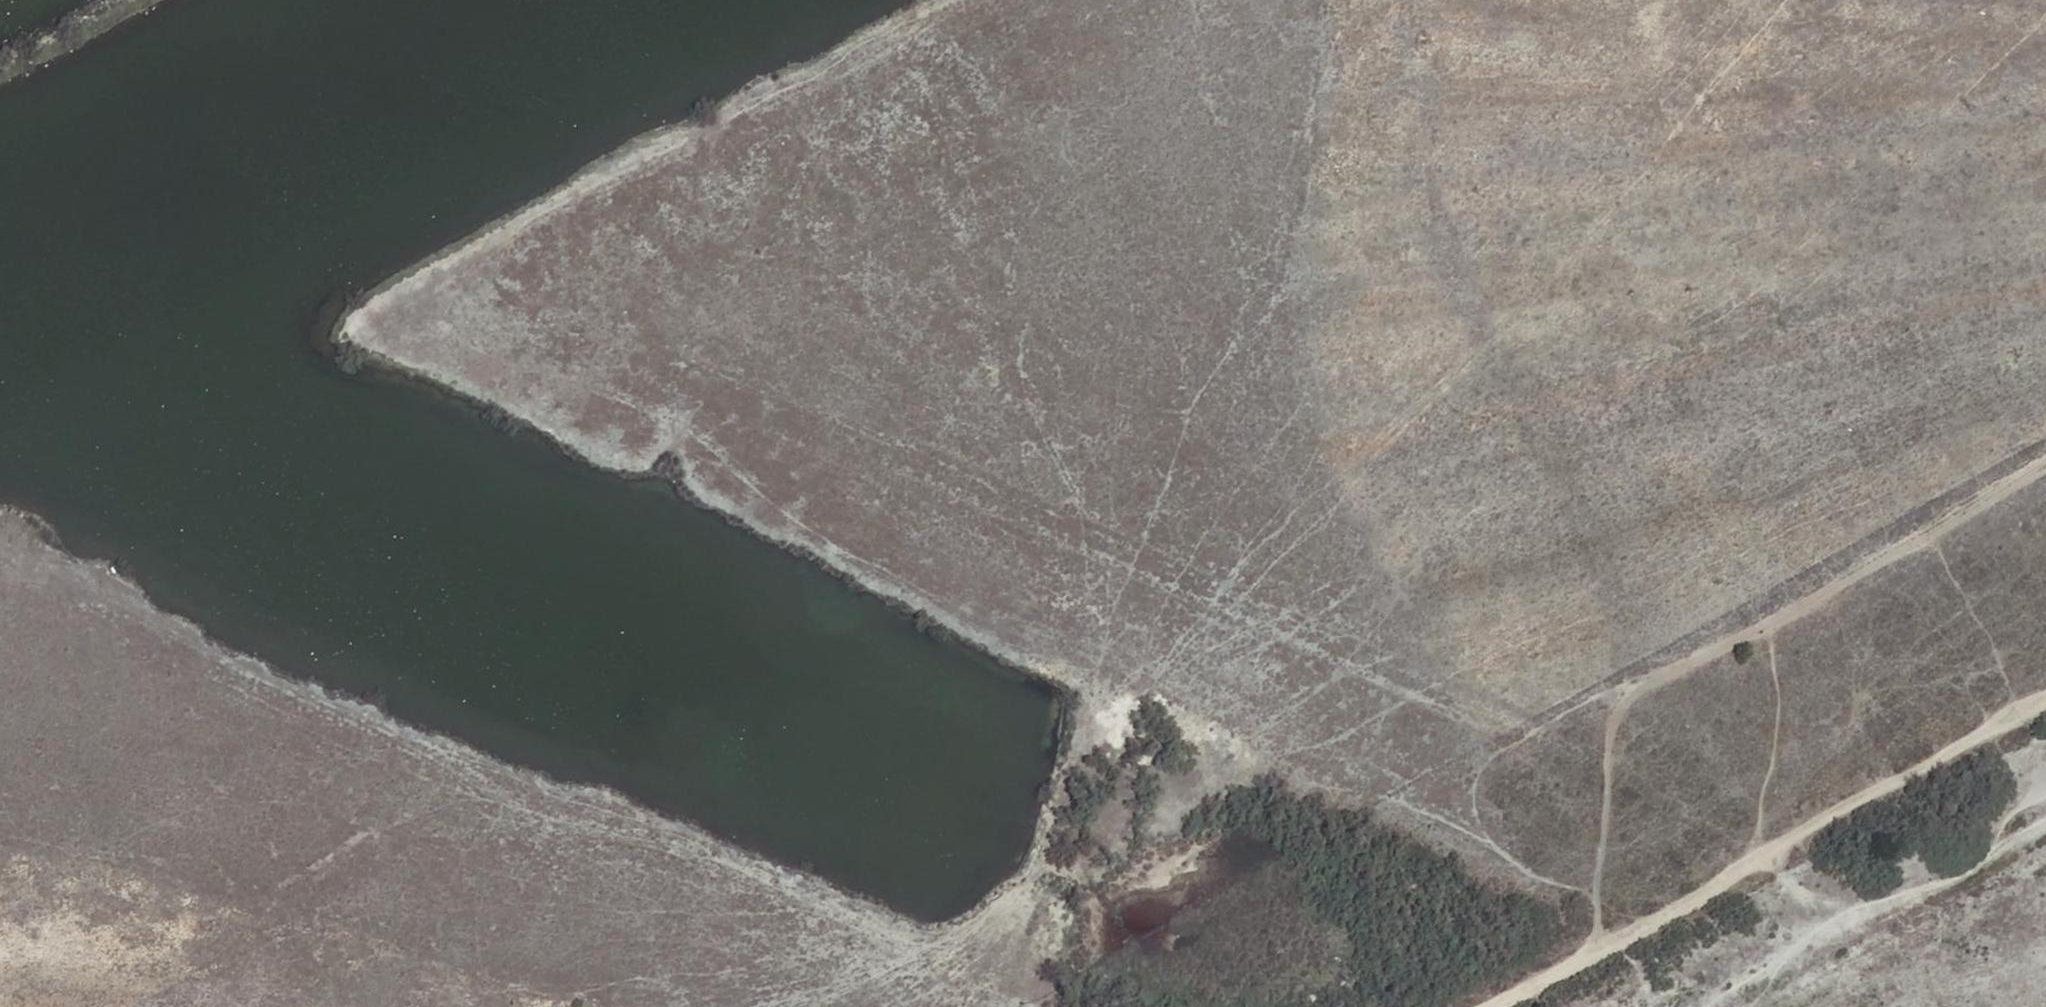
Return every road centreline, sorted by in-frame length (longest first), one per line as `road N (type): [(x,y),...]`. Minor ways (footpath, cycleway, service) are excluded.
road 1 (track): [(2045,467),(1774,622),(1639,686),(1618,713),(1609,746),(1597,948)]
road 2 (track): [(2045,707),(1790,834),(1490,1006)]

